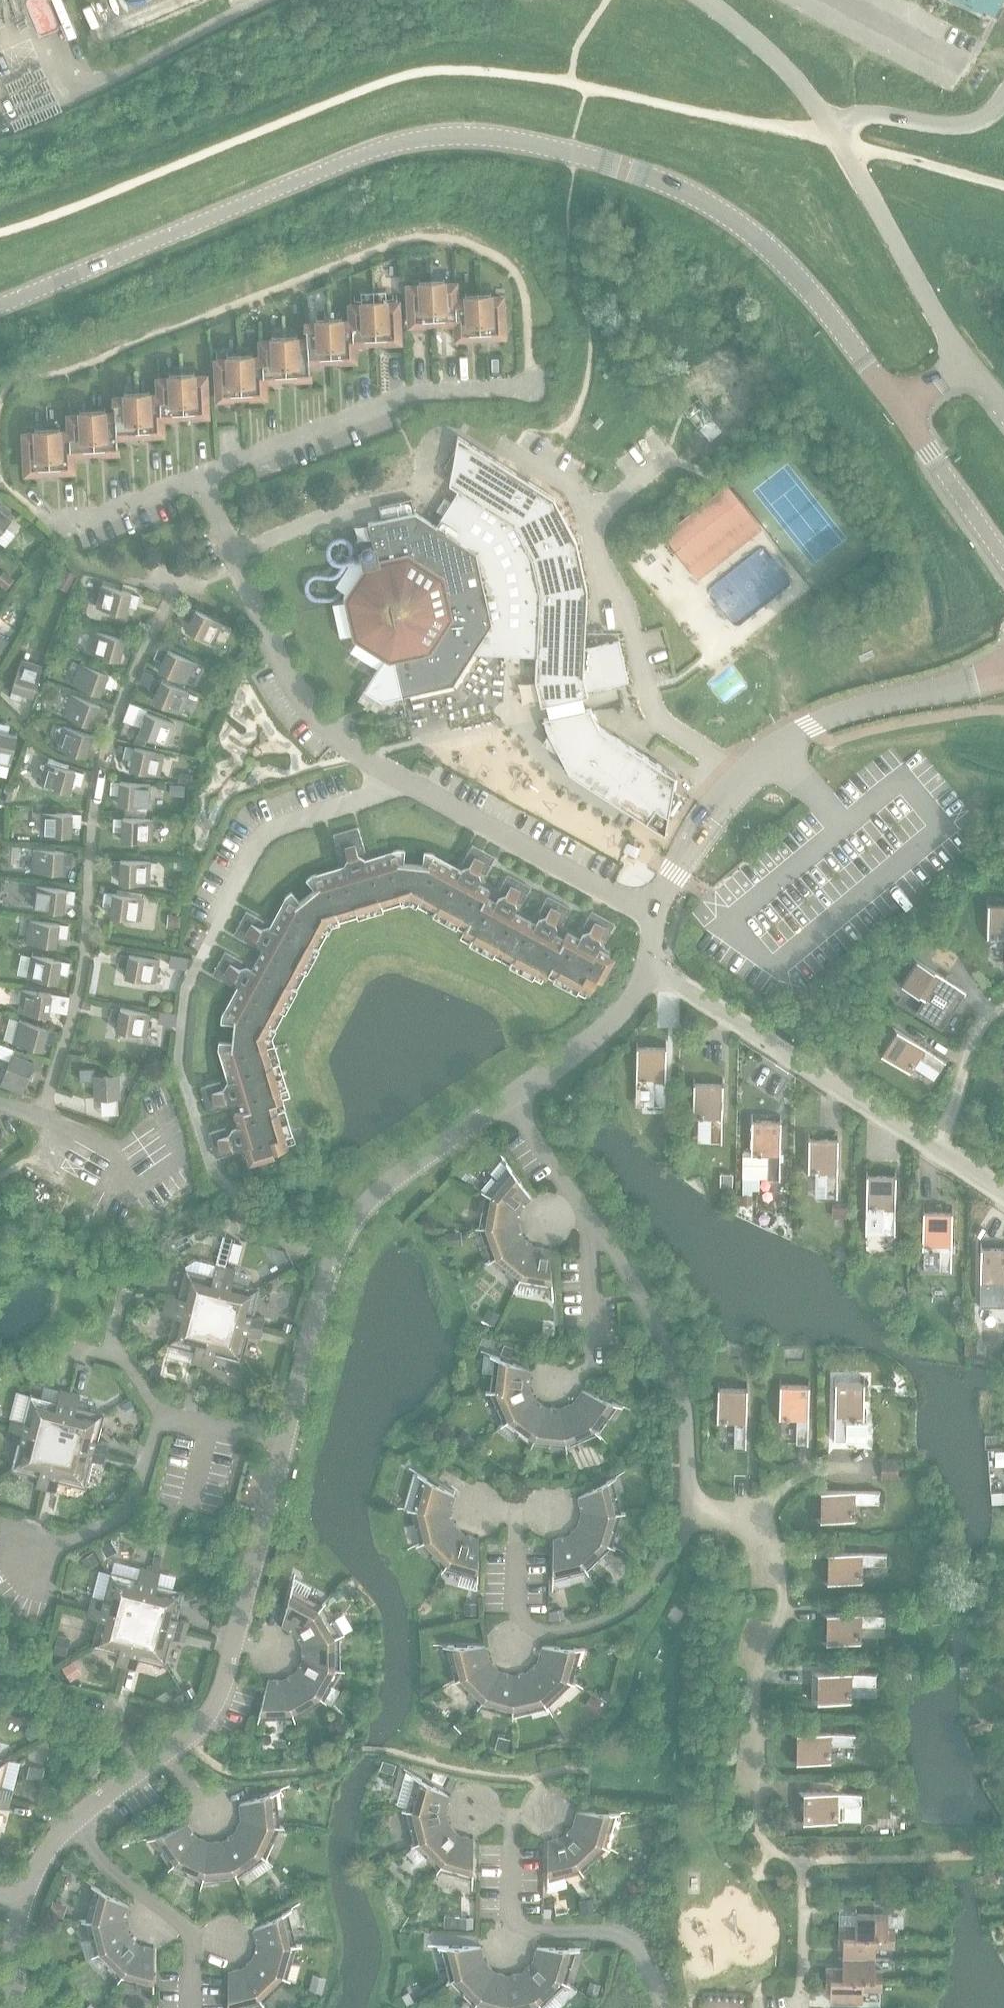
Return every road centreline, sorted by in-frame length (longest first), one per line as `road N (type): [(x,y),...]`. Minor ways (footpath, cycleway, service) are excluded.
road 1 (tertiary): [(901,404),(757,238),(713,208),(573,153),(477,135),(366,152),(0,303)]
road 2 (residential): [(0,1101),(40,1117),(73,1010),(97,791),(116,709),(173,591),(207,580)]
road 3 (unclassified): [(216,1172),(178,1063),(184,991),(200,955),(265,829),(402,784)]
road 4 (residential): [(402,784),(321,718),(290,677),(204,480)]
road 5 (residential): [(204,480),(411,399),(537,388)]
road 6 (residential): [(517,1513),(516,1610),(526,1627),(555,1634),(639,1604),(696,1516)]
road 7 (residential): [(934,1147),(653,970)]
road 8 (unclassified): [(743,775),(654,711),(632,629),(604,573),(594,506)]
road 9 (residential): [(696,1516),(686,1391),(640,1289),(596,1229)]
road 10 (residential): [(757,1807),(765,1657),(788,1611),(763,1517)]
road 11 (residential): [(968,362),(821,114)]
road 12 (unclassified): [(654,914),(402,784)]
road 13 (unclassified): [(743,775),(814,727),(1003,674)]
road 14 (residential): [(162,1414),(139,1502),(65,1542),(0,1523)]
road 15 (residential): [(189,2007),(193,1934),(108,1870),(74,1822)]
road 16 (residential): [(509,1095),(371,1198),(337,1249)]
road 17 (residential): [(284,1437),(234,1643)]
road 18 (residential): [(337,1249),(284,1437)]
road 19 (residential): [(653,970),(605,1034),(509,1095)]
road 20 (residential): [(671,2007),(623,1933),(519,1926)]
road 21 (residential): [(1003,106),(971,127),(852,109),(821,114)]
road 22 (tertiary): [(1003,559),(901,404)]
road 23 (residential): [(561,1386),(596,1360),(596,1229)]
road 24 (unclassified): [(654,914),(709,815),(743,775)]
road 25 (residential): [(821,114),(767,48),(710,0)]
road 26 (residential): [(596,1229),(509,1095)]
road 27 (unclassified): [(934,1147),(982,1033),(1003,1017)]
road 28 (residential): [(68,530),(204,480)]
road 29 (residential): [(234,1643),(207,1716),(165,1753)]
road 30 (residential): [(763,1517),(814,1469),(873,1470)]
road 31 (residential): [(162,1414),(284,1437)]

